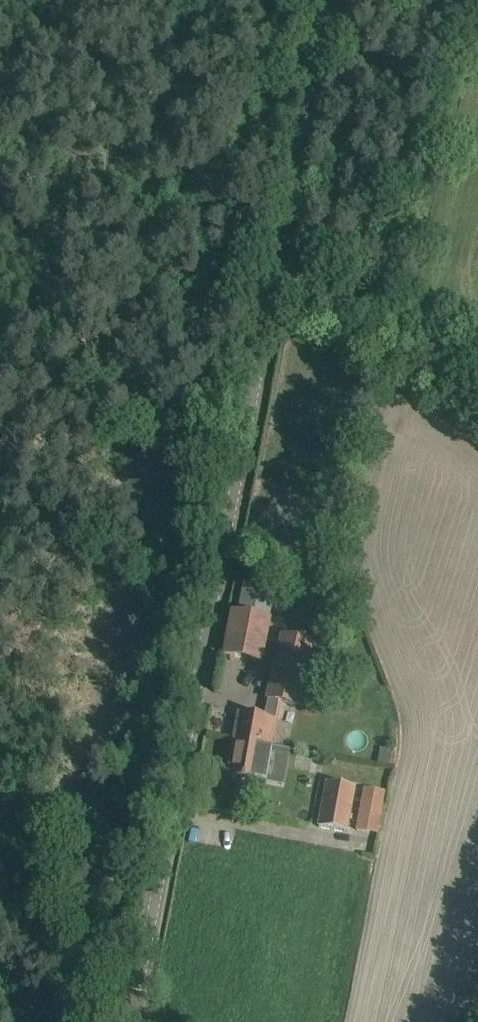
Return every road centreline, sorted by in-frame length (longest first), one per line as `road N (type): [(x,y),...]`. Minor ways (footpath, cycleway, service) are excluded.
road 1 (tertiary): [(277,265),(131,1021)]
road 2 (tertiary): [(330,0),(277,265)]
road 3 (unclassified): [(277,265),(477,380)]

